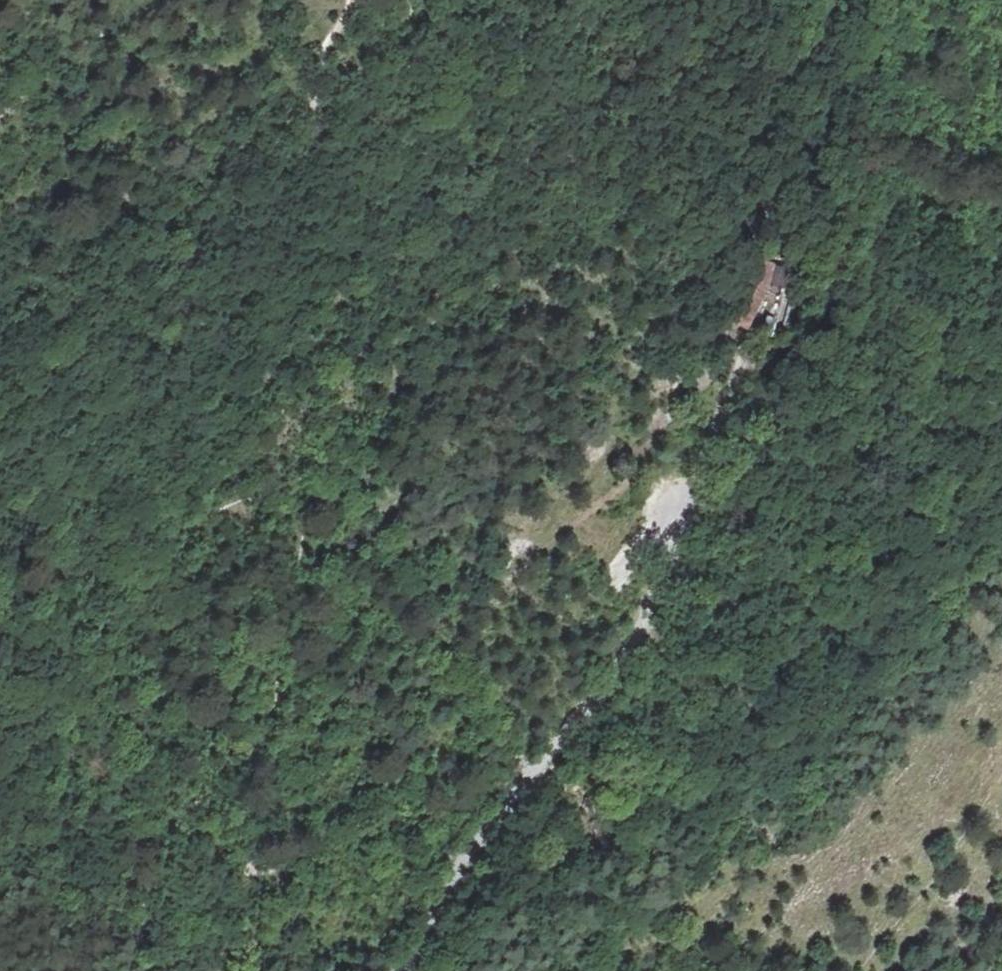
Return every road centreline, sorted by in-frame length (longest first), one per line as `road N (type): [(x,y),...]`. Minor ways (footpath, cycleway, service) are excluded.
road 1 (track): [(784,274),(737,377),(646,629),(596,711),(545,767)]
road 2 (track): [(545,767),(446,890),(405,970)]

